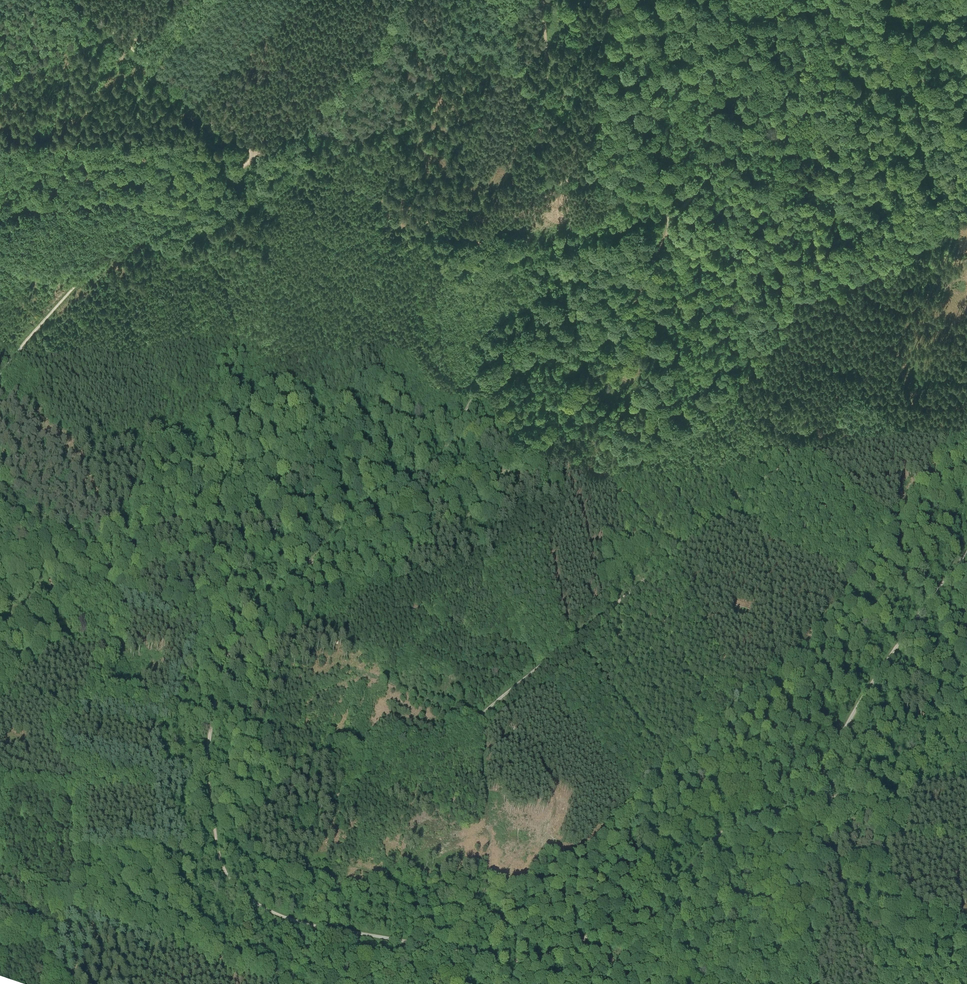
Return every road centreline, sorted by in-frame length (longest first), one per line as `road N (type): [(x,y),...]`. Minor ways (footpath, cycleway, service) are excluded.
road 1 (track): [(669,216),(622,325),(487,389),(436,459),(370,498),(252,607),(218,696),(210,793),(223,870),(240,893),(301,925),(493,960)]
road 2 (track): [(966,380),(945,391),(864,399),(482,714),(318,808),(299,807),(286,792),(269,739),(250,712),(235,639)]
road 3 (track): [(0,473),(13,514),(95,544),(119,594),(120,614),(103,665),(54,730),(84,786),(76,827),(79,890)]
road 4 (track): [(95,544),(146,494),(221,503),(264,494),(310,463),(411,437),(462,383),(528,364)]
road 5 (track): [(493,960),(546,958),(652,908),(726,827),(806,810)]
road 6 (track): [(256,154),(299,134),(363,137),(387,127),(452,59),(496,36),(524,0)]
road 7 (track): [(542,0),(546,174),(609,176),(656,197),(669,216)]
road 8 (track): [(806,810),(860,703),(966,555)]
road 9 (track): [(194,206),(119,247),(0,376)]
road 10 (track): [(966,966),(866,936),(806,810)]
road 11 (track): [(80,0),(256,154)]
road 12 (track): [(0,214),(81,196),(194,206)]
road 13 (track): [(482,714),(338,664)]

